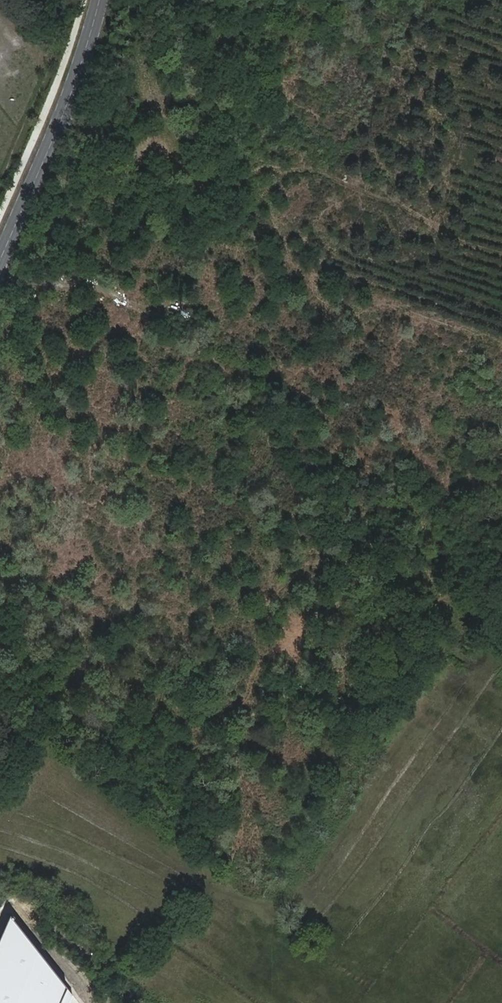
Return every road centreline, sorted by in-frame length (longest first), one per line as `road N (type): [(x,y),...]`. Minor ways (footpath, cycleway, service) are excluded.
road 1 (tertiary): [(100,0),(0,246)]

